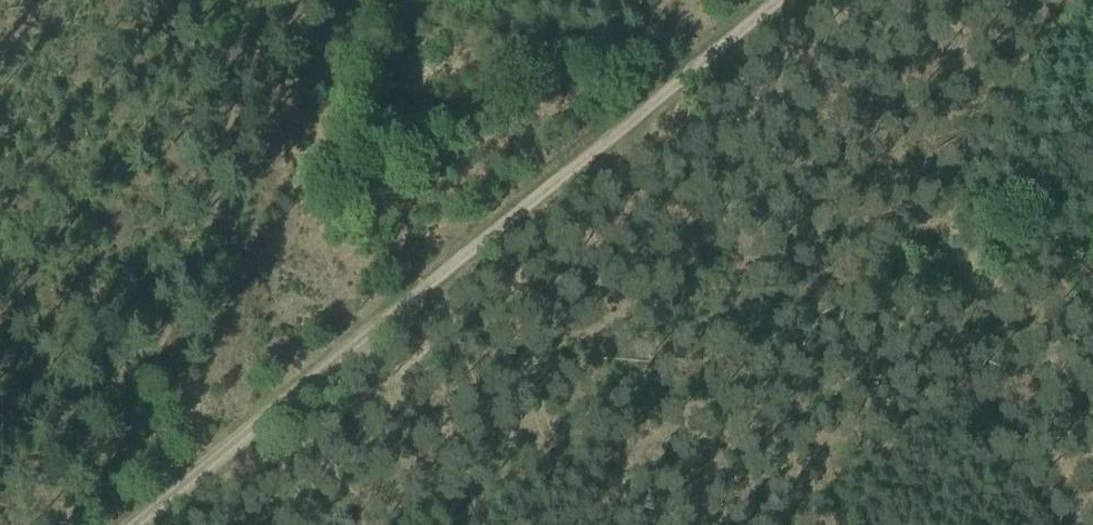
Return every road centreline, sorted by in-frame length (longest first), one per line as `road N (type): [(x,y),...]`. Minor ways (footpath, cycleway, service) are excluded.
road 1 (track): [(138,524),(773,0)]
road 2 (track): [(363,0),(412,295),(443,321),(485,422),(470,498),(474,524)]

